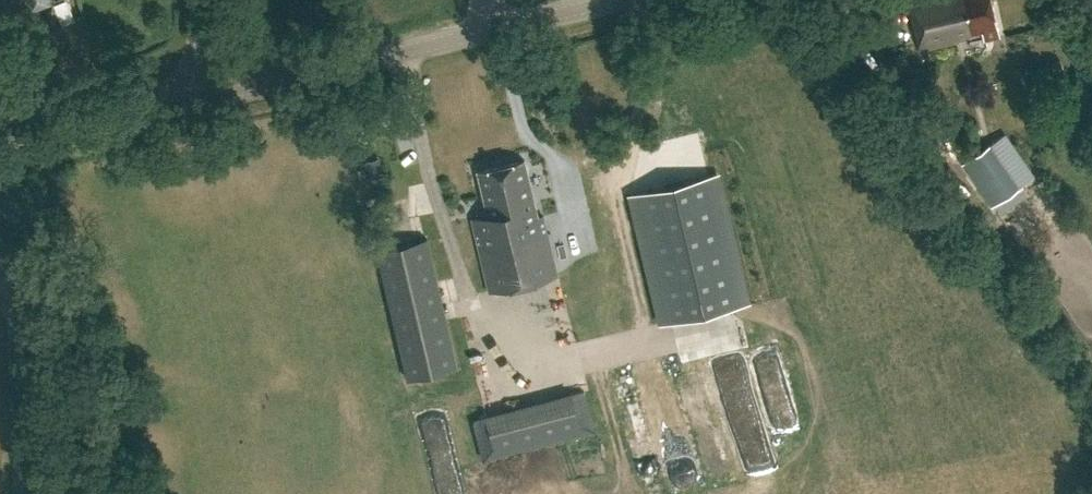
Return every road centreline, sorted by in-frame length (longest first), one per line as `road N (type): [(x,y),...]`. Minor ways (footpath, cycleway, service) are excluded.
road 1 (tertiary): [(190,102),(487,30)]
road 2 (unclassified): [(20,493),(15,316),(0,281)]
road 3 (tertiary): [(0,164),(106,122),(190,102)]

